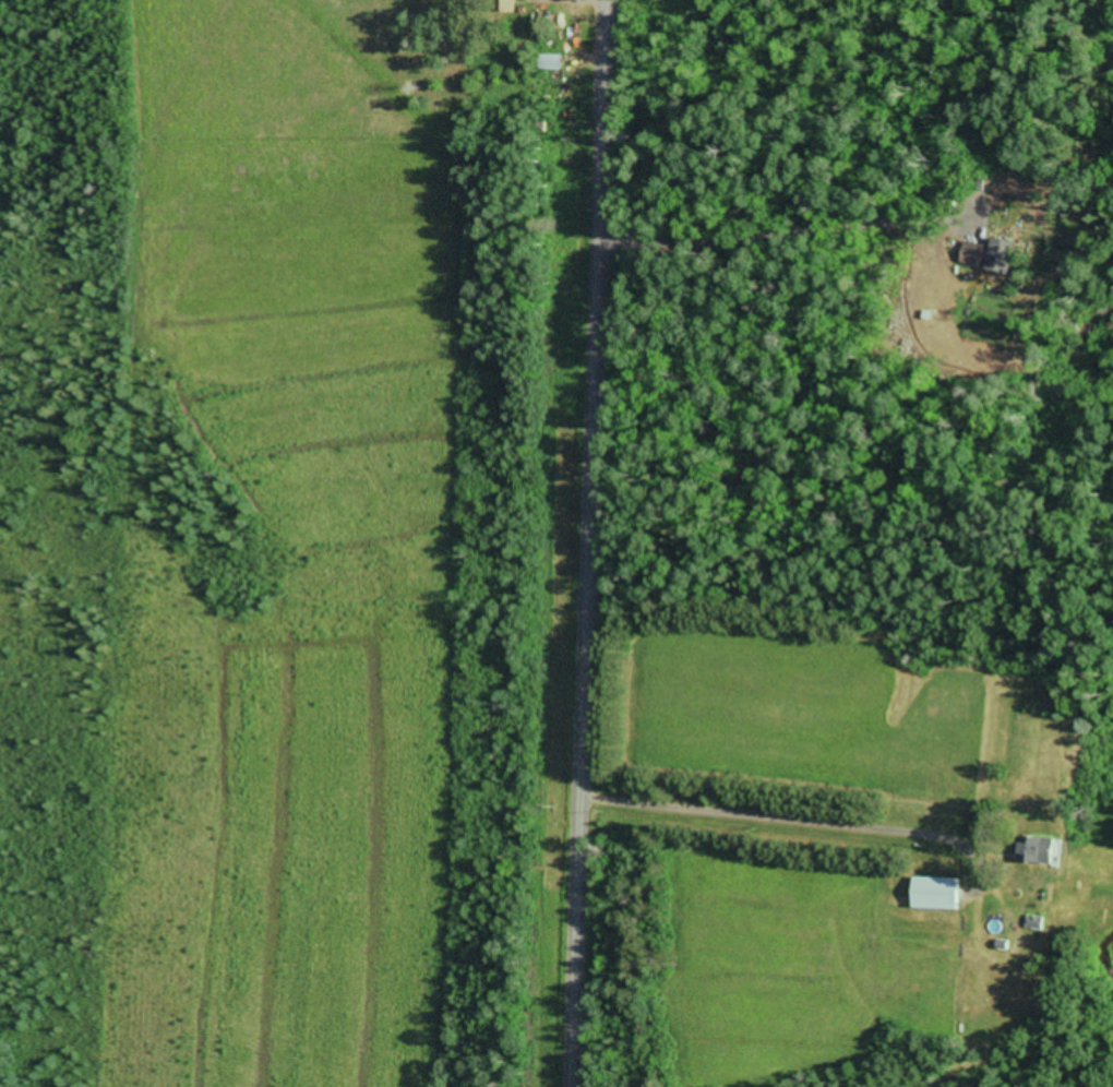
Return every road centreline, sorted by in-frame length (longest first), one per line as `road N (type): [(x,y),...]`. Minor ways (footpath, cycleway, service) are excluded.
road 1 (residential): [(606,0),(576,1086)]

